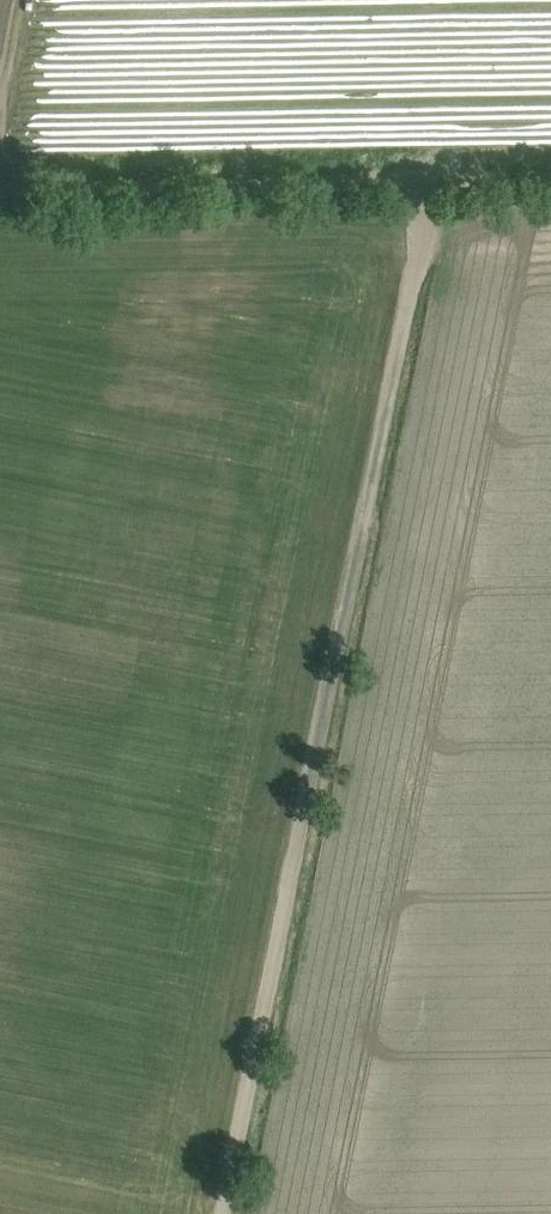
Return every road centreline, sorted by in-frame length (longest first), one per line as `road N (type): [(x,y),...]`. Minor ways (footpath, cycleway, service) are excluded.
road 1 (track): [(550,160),(431,161),(225,1213)]

